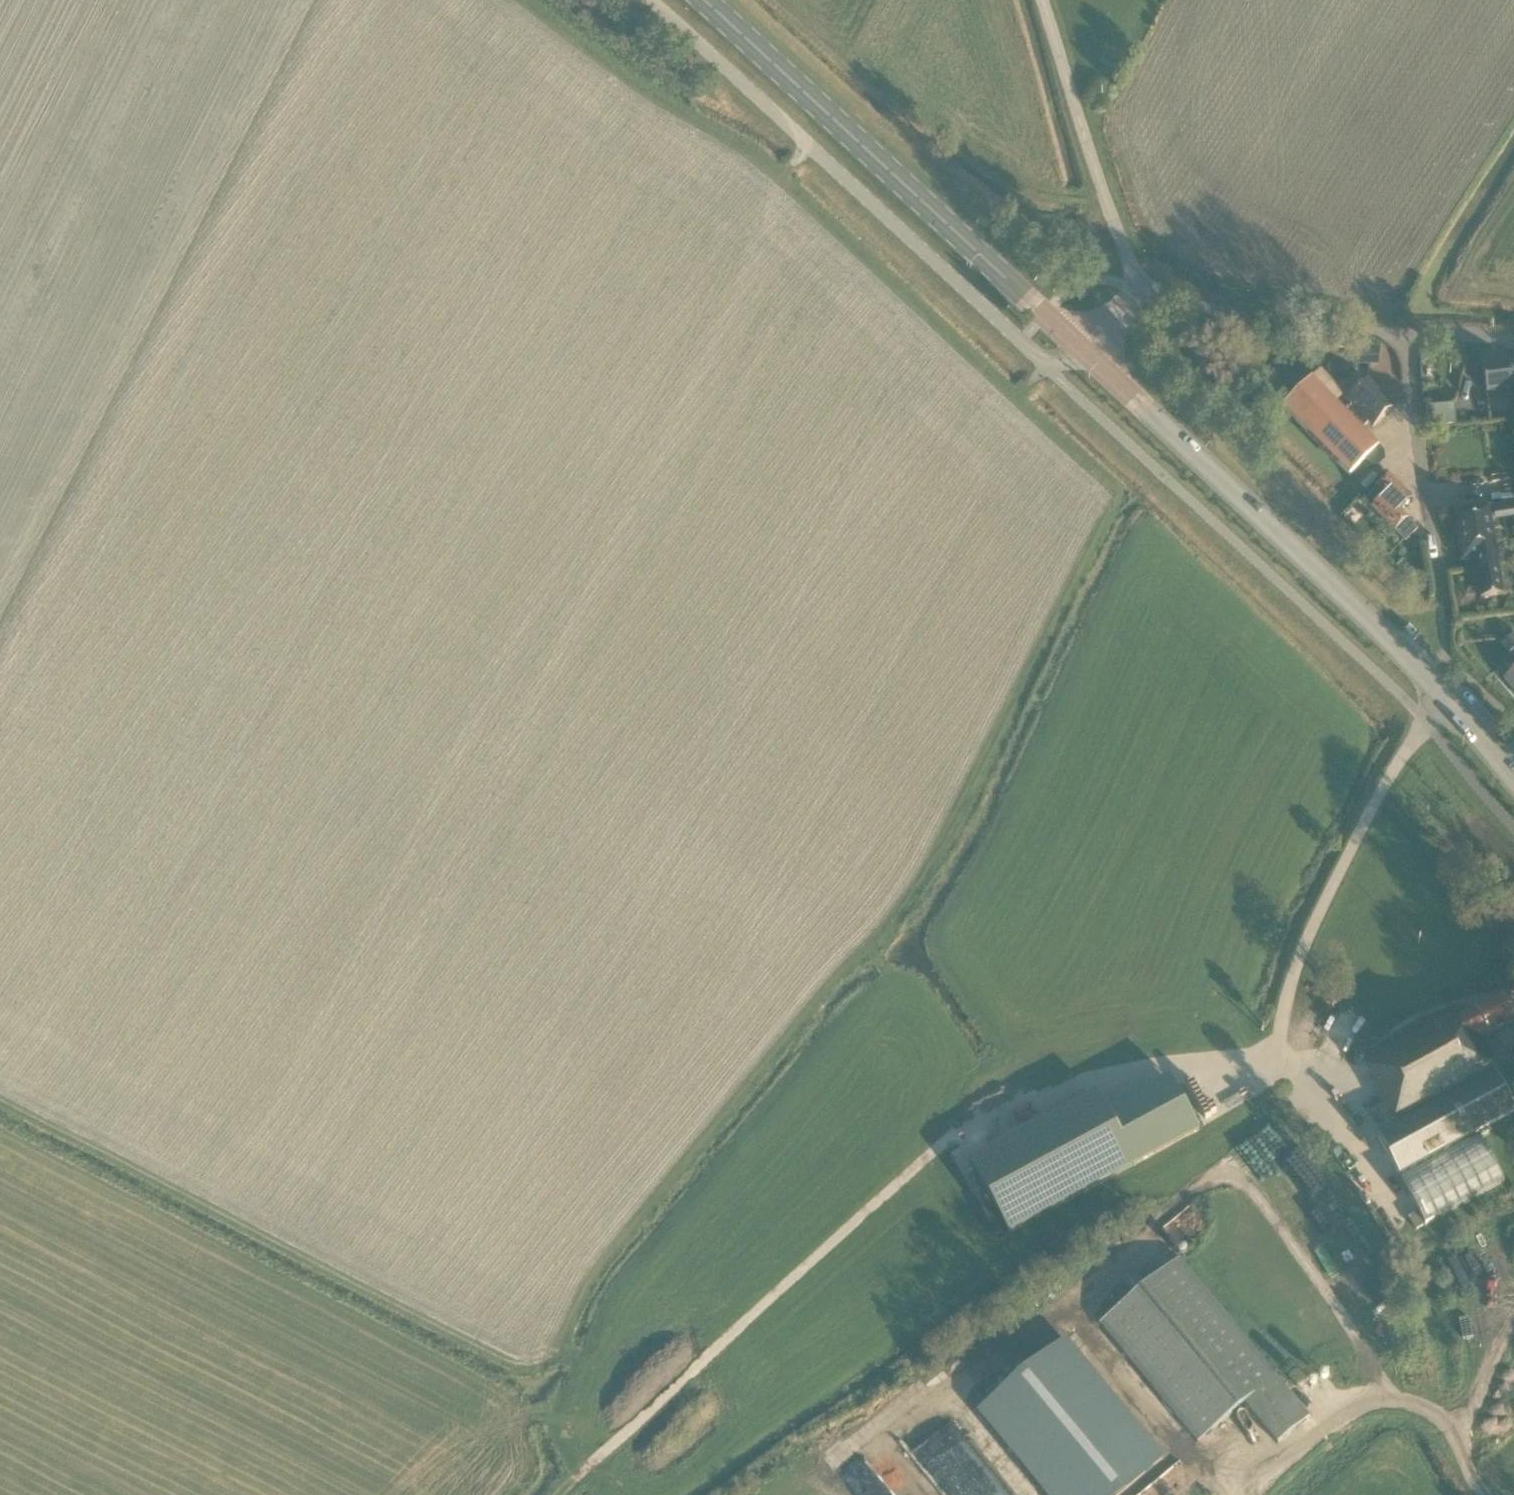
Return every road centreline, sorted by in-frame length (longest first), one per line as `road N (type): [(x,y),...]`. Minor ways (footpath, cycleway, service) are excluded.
road 1 (track): [(1286,1074),(1168,1071),(1094,1084),(940,1146),(561,1494)]
road 2 (primary): [(1513,781),(1273,529),(1084,352)]
road 3 (unclassified): [(1084,352),(1047,367),(648,0)]
road 4 (primary): [(1084,352),(704,0)]
road 5 (unclassified): [(1142,295),(1040,0)]
road 6 (residential): [(1407,336),(1302,329),(1142,295)]
road 7 (residential): [(1441,601),(1407,336)]

